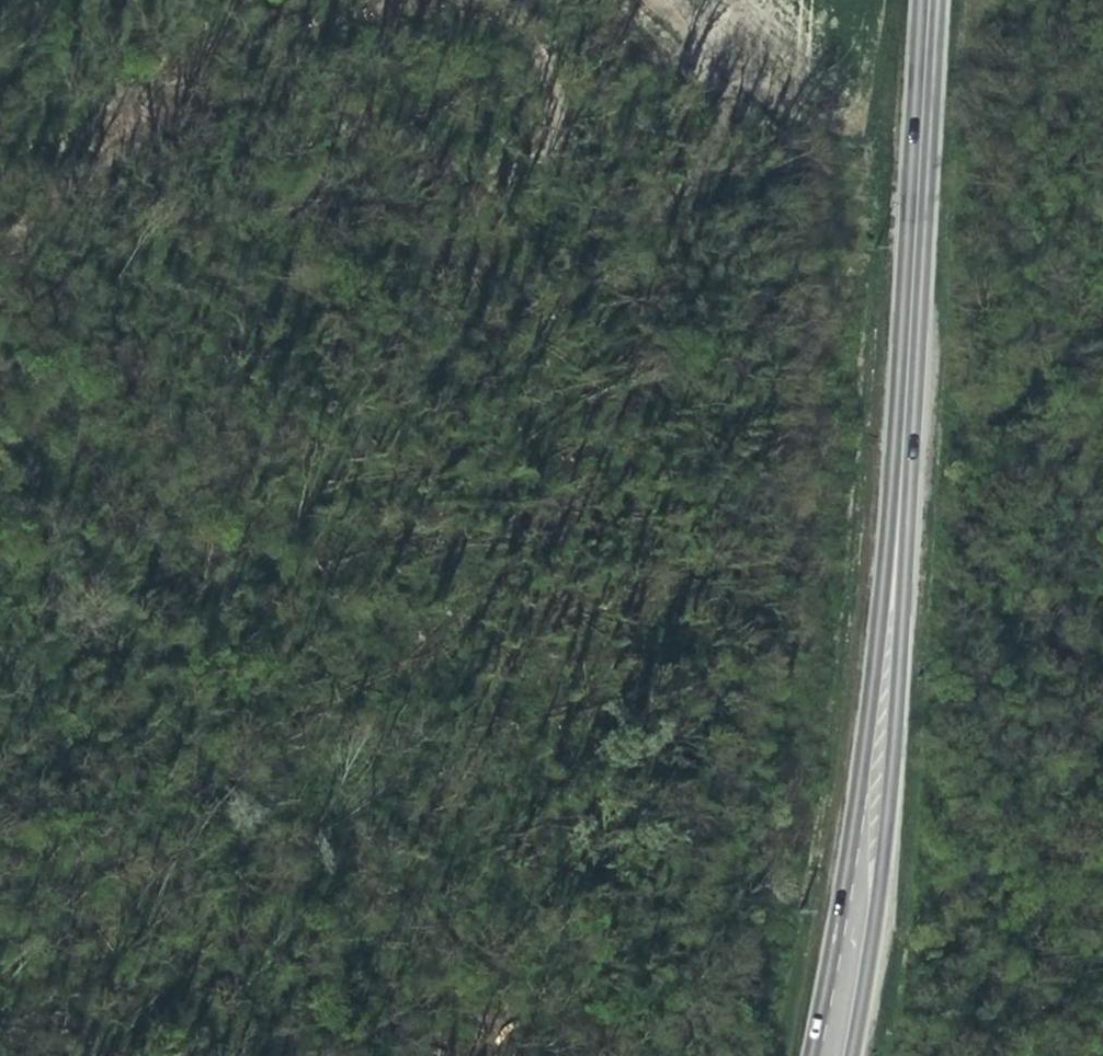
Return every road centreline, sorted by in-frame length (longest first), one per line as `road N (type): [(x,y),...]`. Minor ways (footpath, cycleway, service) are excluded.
road 1 (primary): [(816,1055),(835,981),(888,557),(918,0)]
road 2 (track): [(902,201),(843,177),(629,0)]

